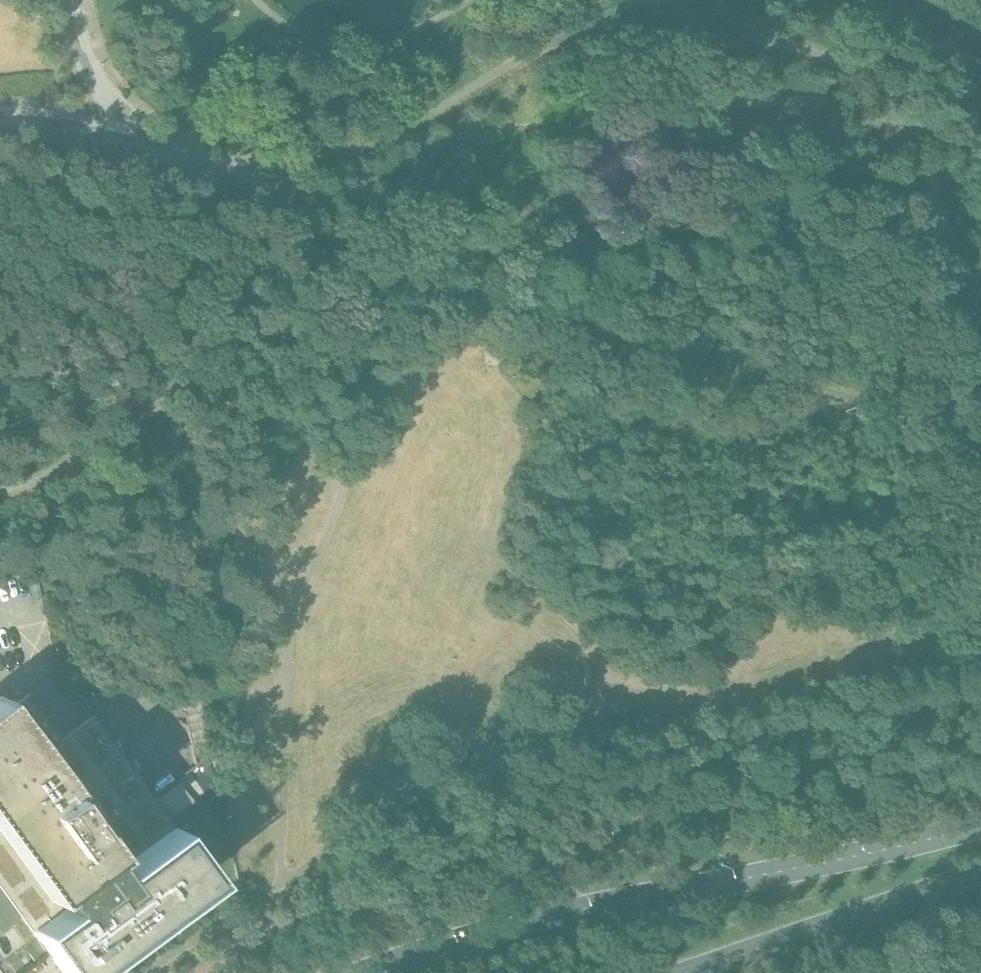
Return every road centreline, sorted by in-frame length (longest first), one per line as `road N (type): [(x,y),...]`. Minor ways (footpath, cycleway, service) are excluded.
road 1 (primary): [(980,825),(528,921),(368,972)]
road 2 (primary): [(694,972),(980,875)]

